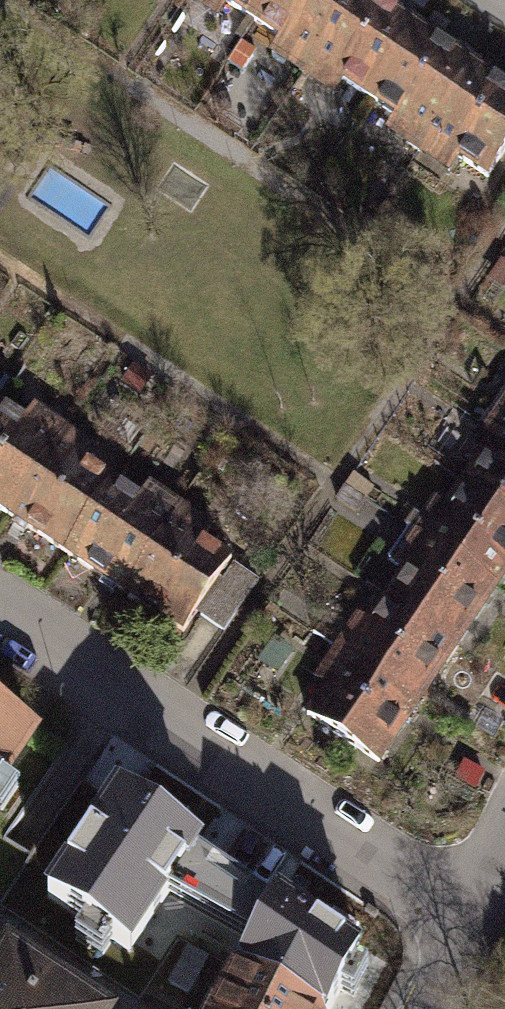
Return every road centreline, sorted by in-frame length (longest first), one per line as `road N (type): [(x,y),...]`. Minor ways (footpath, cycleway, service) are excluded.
road 1 (residential): [(0,613),(210,754),(473,915)]

